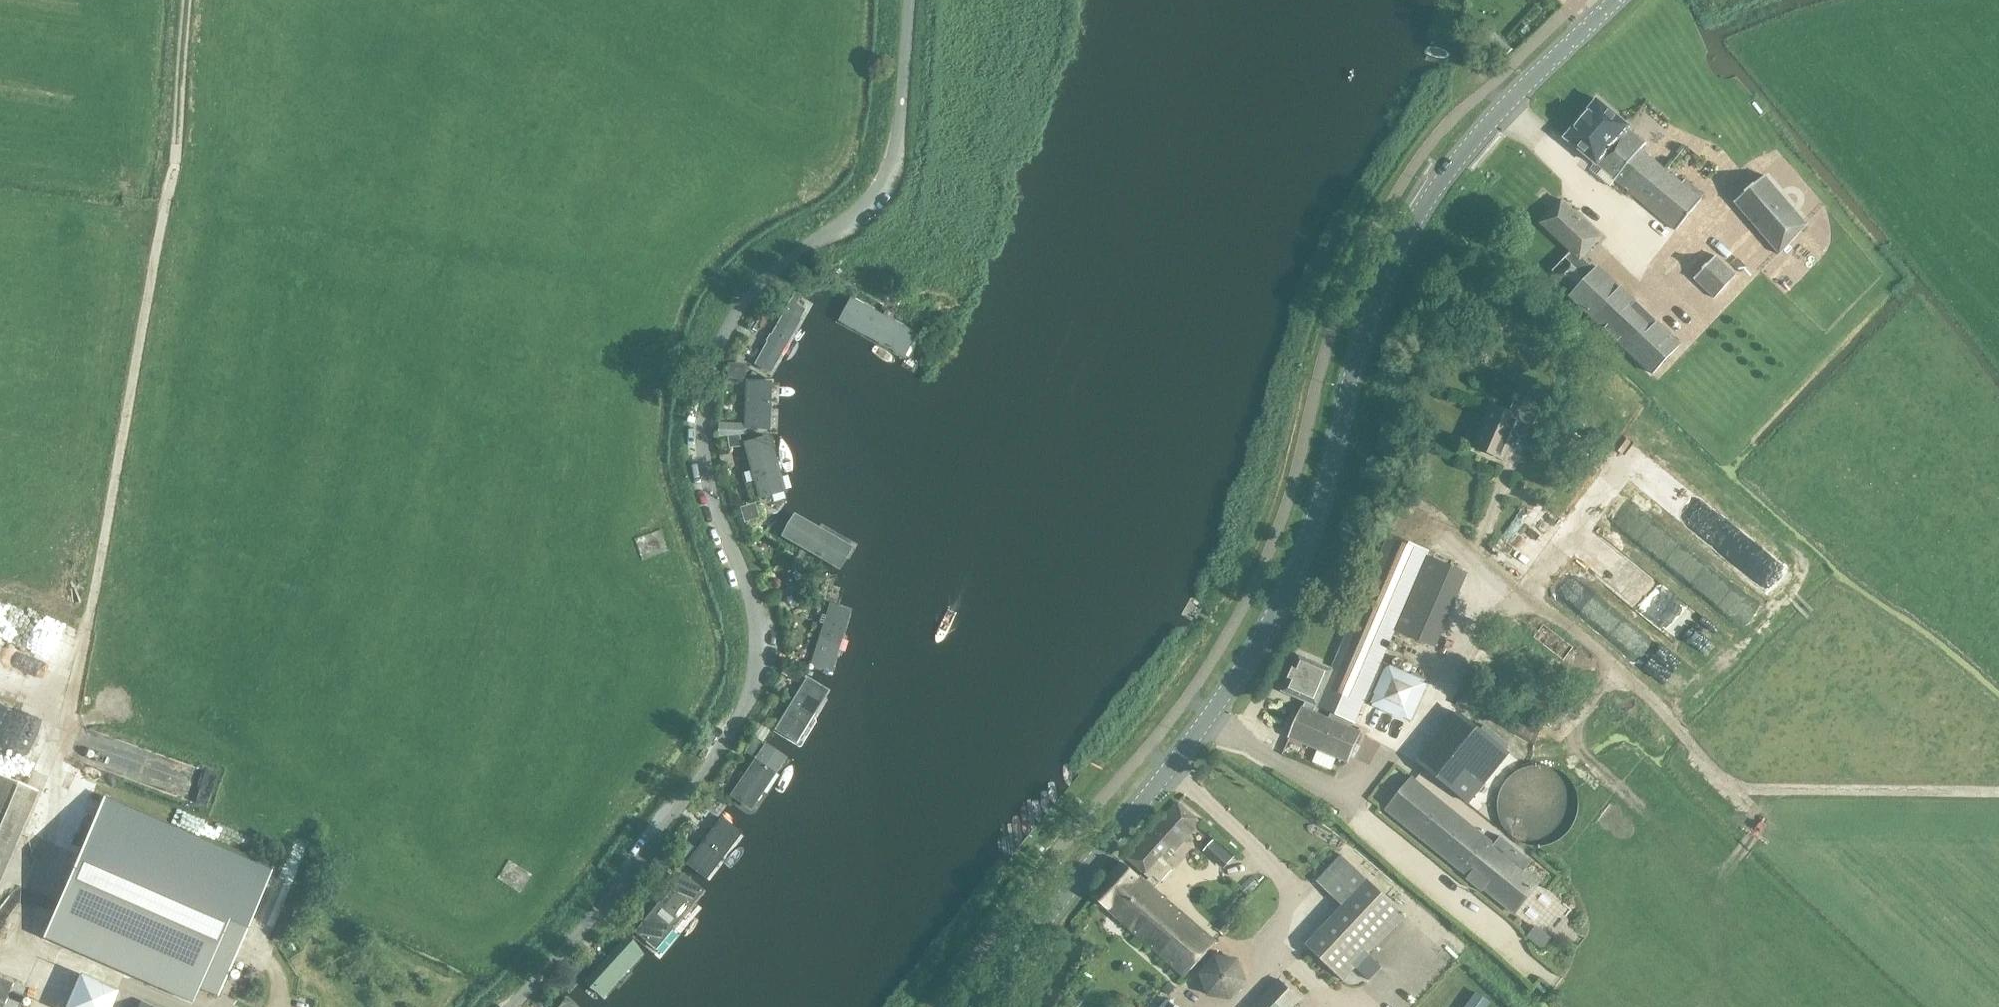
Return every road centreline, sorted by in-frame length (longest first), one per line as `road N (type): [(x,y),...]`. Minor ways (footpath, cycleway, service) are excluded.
road 1 (secondary): [(978,1006),(1189,743),(1257,645),(1325,485),(1369,318),(1435,189),(1507,104),(1616,0)]
road 2 (unclassified): [(515,1006),(652,844),(735,720),(758,670),(756,620),(707,480),(701,420),(728,323),(789,259),(871,203),(894,173),(910,0)]
road 3 (track): [(18,947),(175,149),(188,0)]
road 4 (track): [(169,1006),(18,947),(0,955)]

